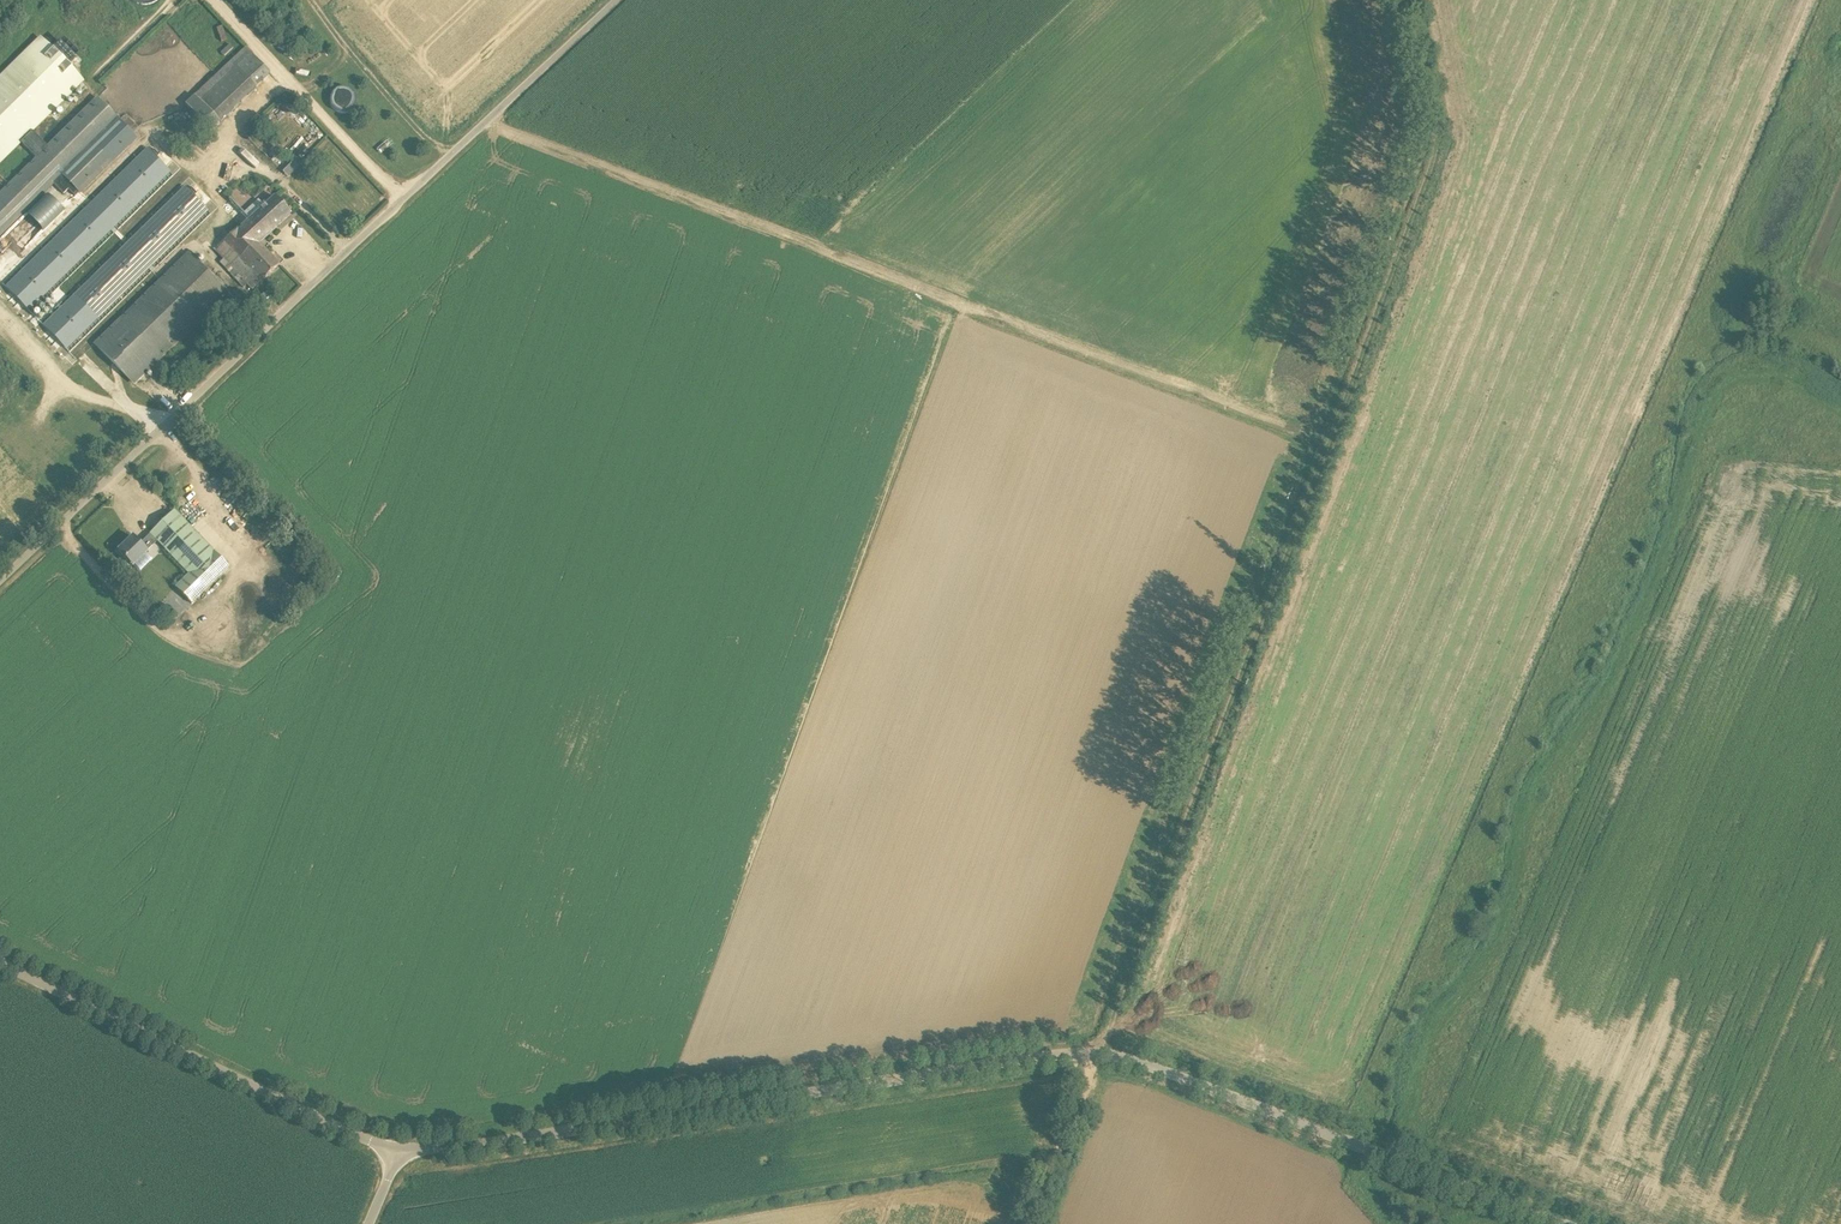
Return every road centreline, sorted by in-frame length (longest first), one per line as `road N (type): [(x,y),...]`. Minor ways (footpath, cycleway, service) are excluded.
road 1 (track): [(1027,1223),(1428,144),(1396,0)]
road 2 (unclassified): [(1563,1223),(1096,1044),(397,1155)]
road 3 (unclassified): [(0,571),(605,0)]
road 4 (unclassified): [(397,1155),(0,958)]

